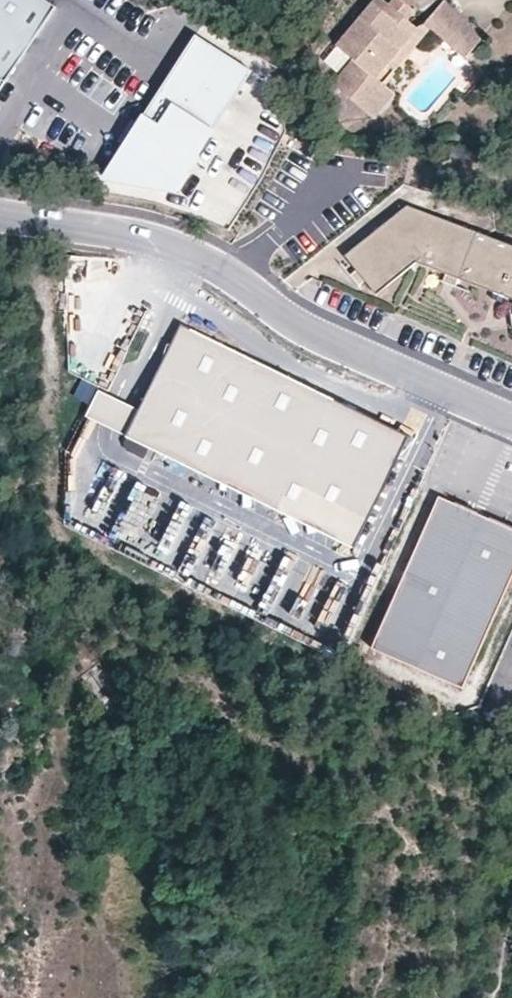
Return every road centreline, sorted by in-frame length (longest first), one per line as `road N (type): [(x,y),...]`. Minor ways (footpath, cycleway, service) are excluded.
road 1 (unclassified): [(0,209),(182,242),(296,319),(511,416)]

